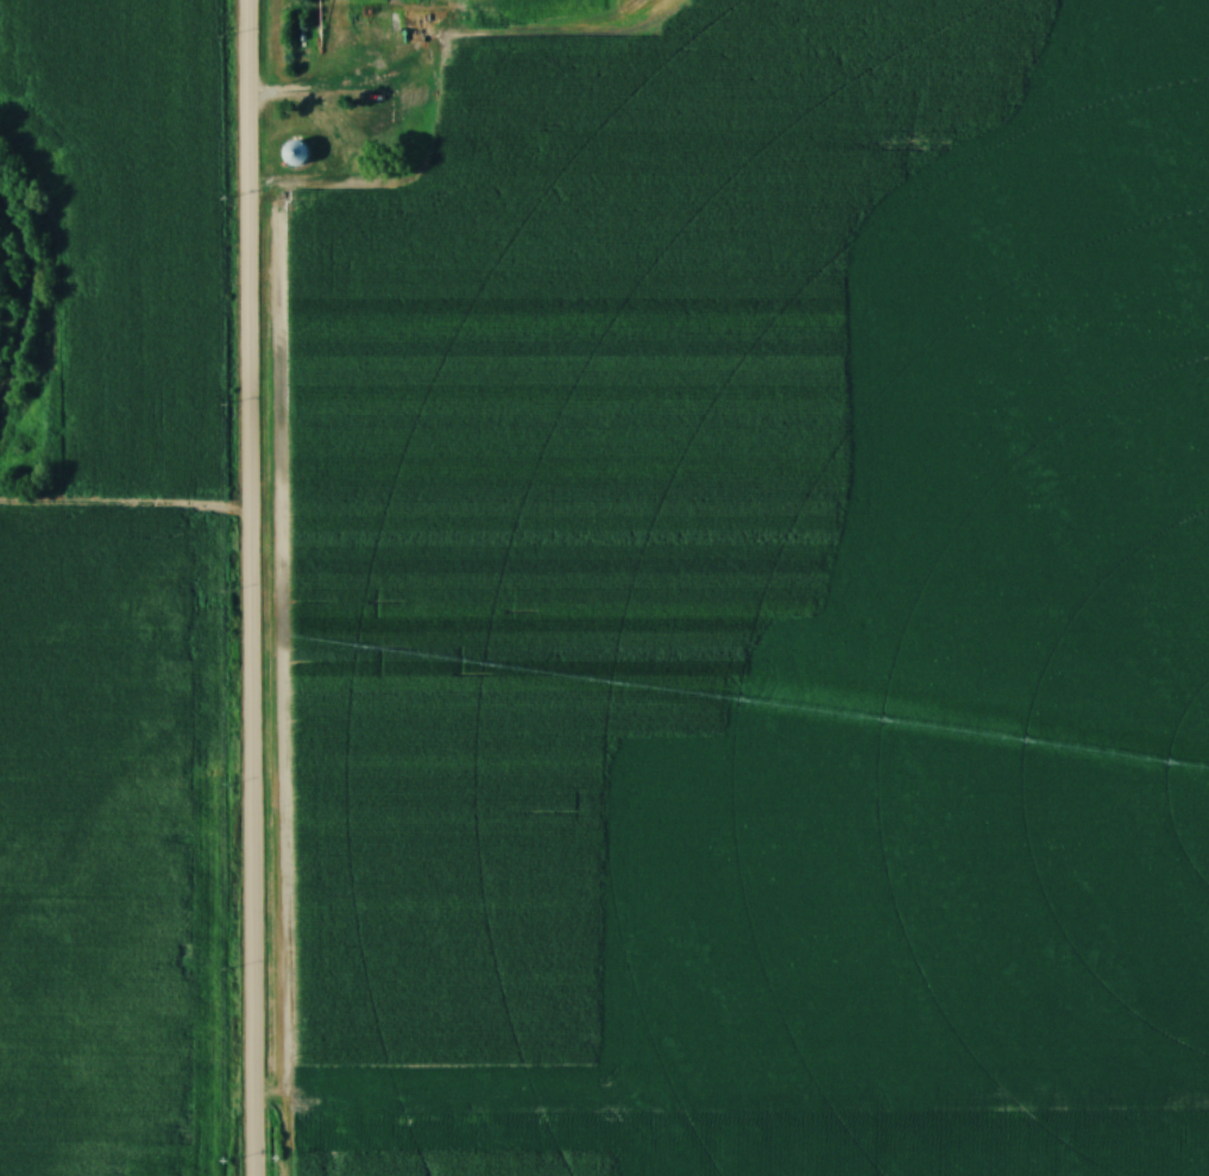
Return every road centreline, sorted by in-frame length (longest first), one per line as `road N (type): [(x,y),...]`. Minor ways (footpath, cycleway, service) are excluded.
road 1 (residential): [(244,0),(250,1175)]

